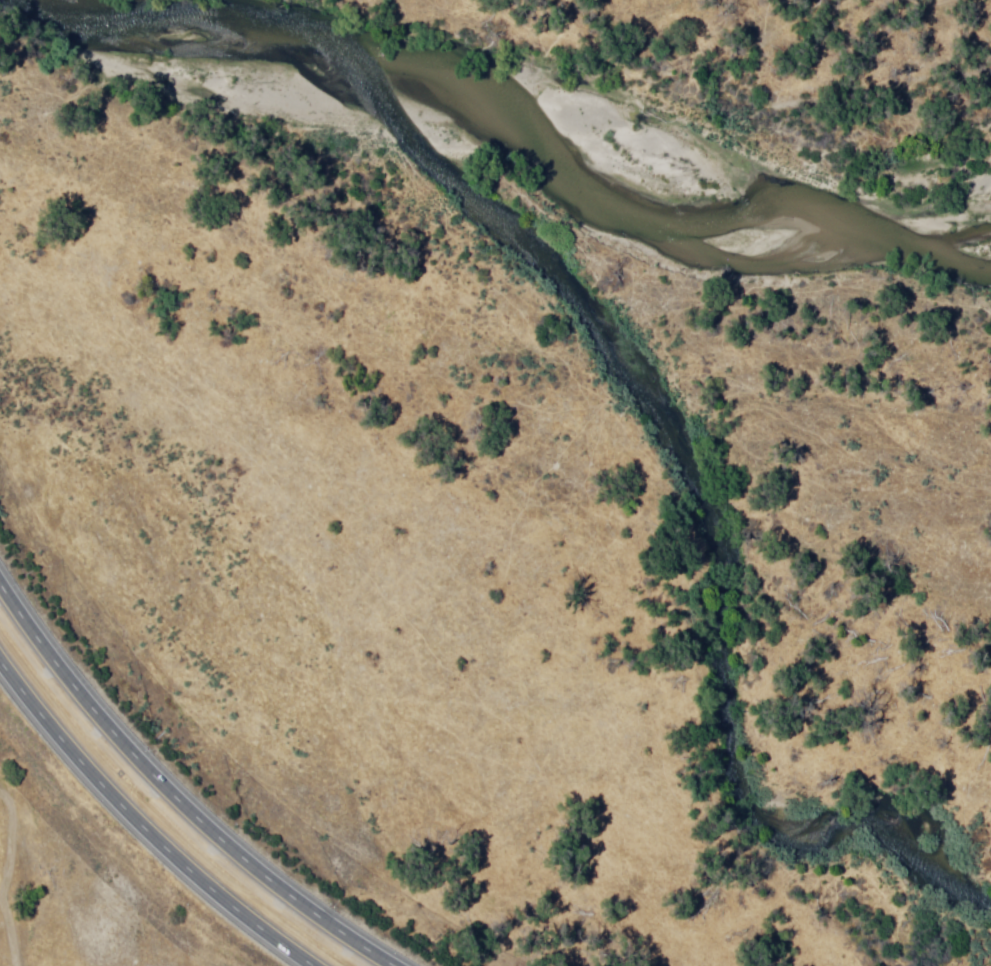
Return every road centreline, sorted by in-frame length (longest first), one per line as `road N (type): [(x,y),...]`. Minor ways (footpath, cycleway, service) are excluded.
road 1 (motorway): [(395,965),(284,890),(132,753),(0,581)]
road 2 (motorway): [(0,657),(155,835),(328,965)]

